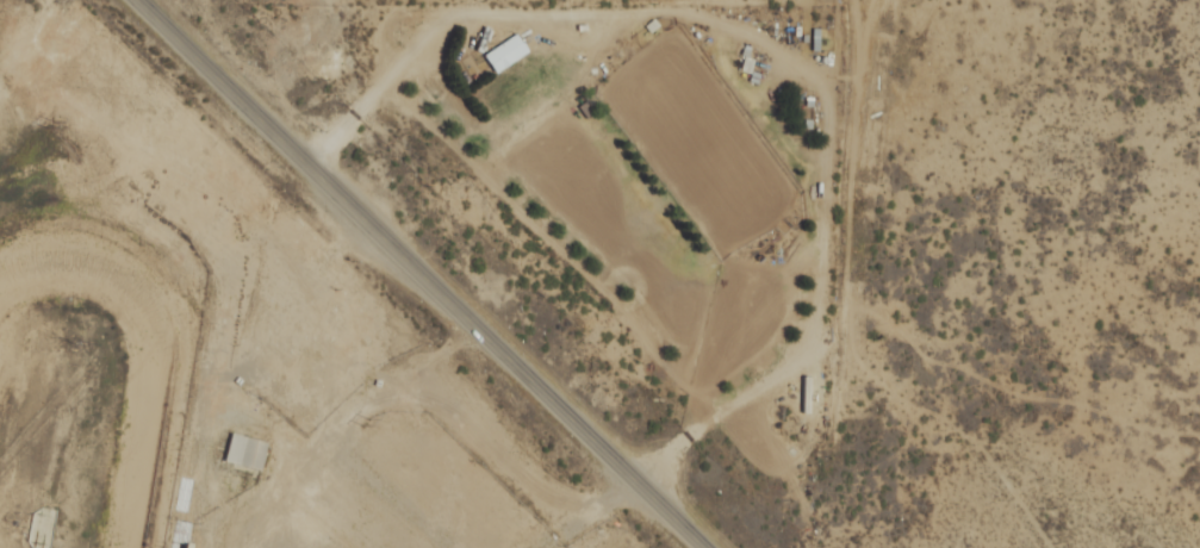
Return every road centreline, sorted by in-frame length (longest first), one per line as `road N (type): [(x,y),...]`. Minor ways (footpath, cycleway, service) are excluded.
road 1 (secondary): [(703,547),(135,0)]

